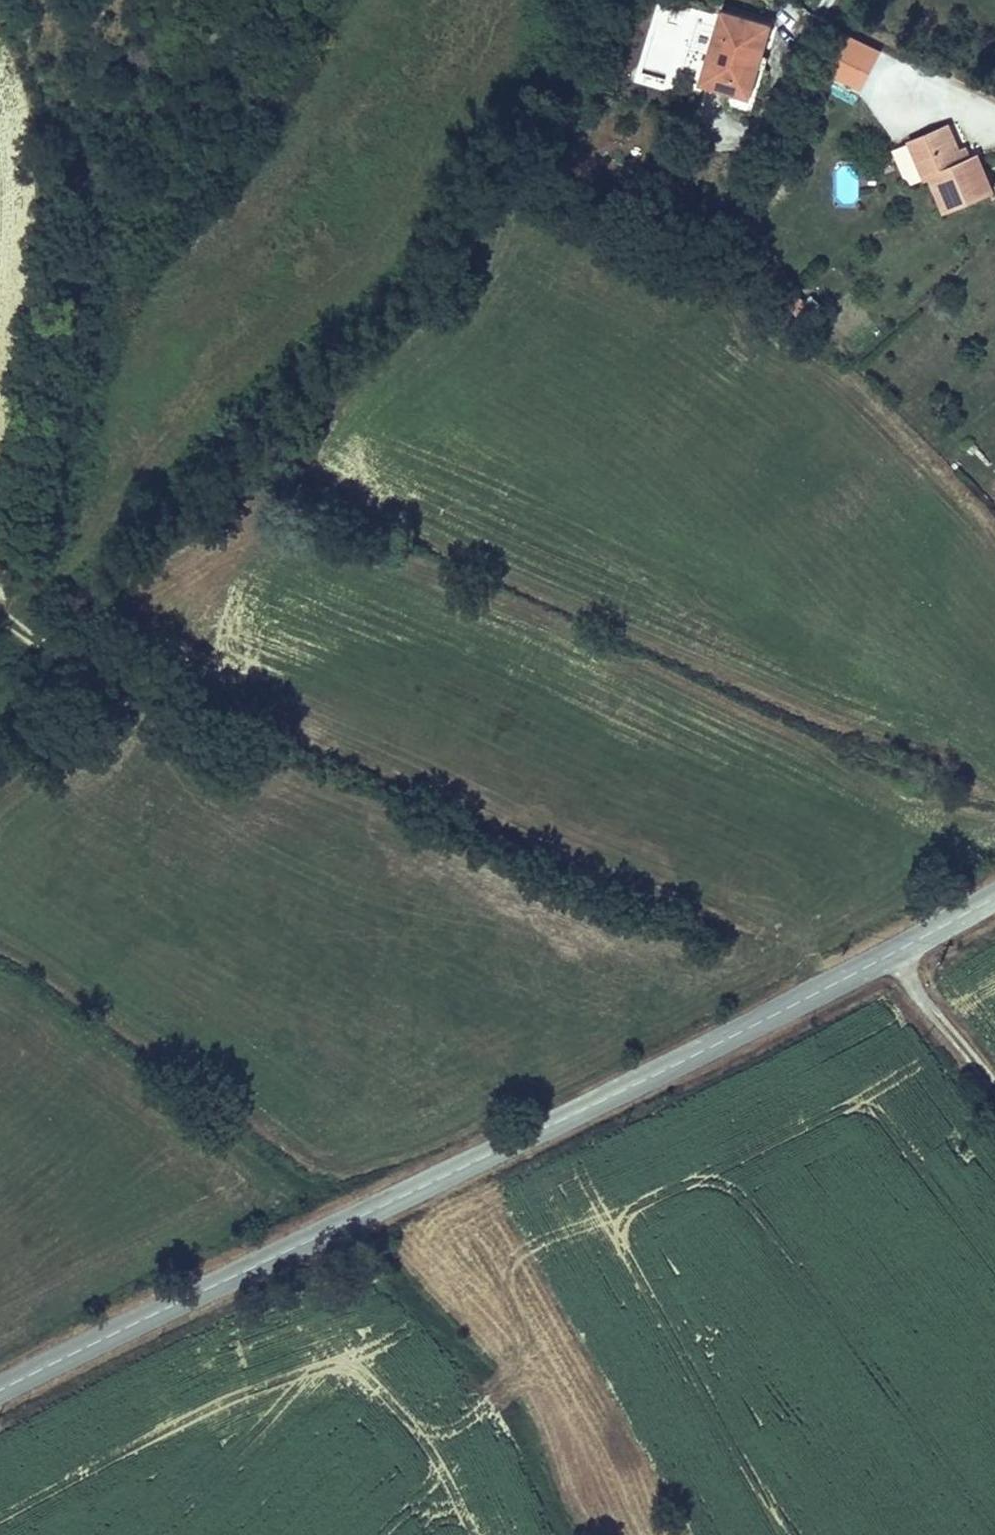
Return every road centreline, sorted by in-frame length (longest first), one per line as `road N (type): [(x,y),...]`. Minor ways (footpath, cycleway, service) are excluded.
road 1 (tertiary): [(0,1384),(741,1023),(994,886)]

